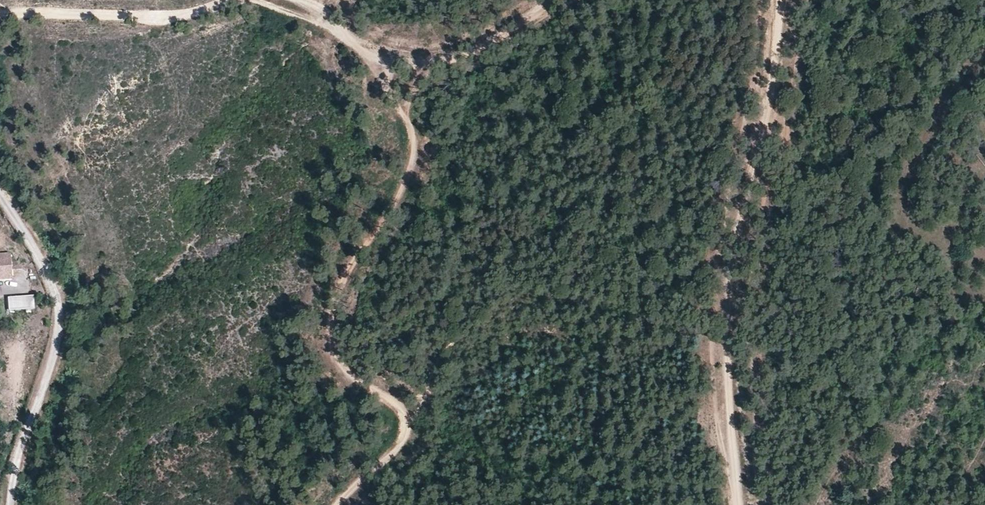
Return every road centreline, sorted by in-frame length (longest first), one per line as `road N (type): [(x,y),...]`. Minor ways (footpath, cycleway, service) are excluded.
road 1 (track): [(382,61),(406,122),(408,166),(397,203),(340,286),(331,323),(336,356),(353,381),(395,404),(406,425),(379,467),(337,504)]
road 2 (track): [(738,504),(728,335),(733,258),(782,0)]
road 3 (track): [(0,13),(173,19),(231,0)]
road 4 (track): [(550,0),(489,43),(435,60),(382,61)]

